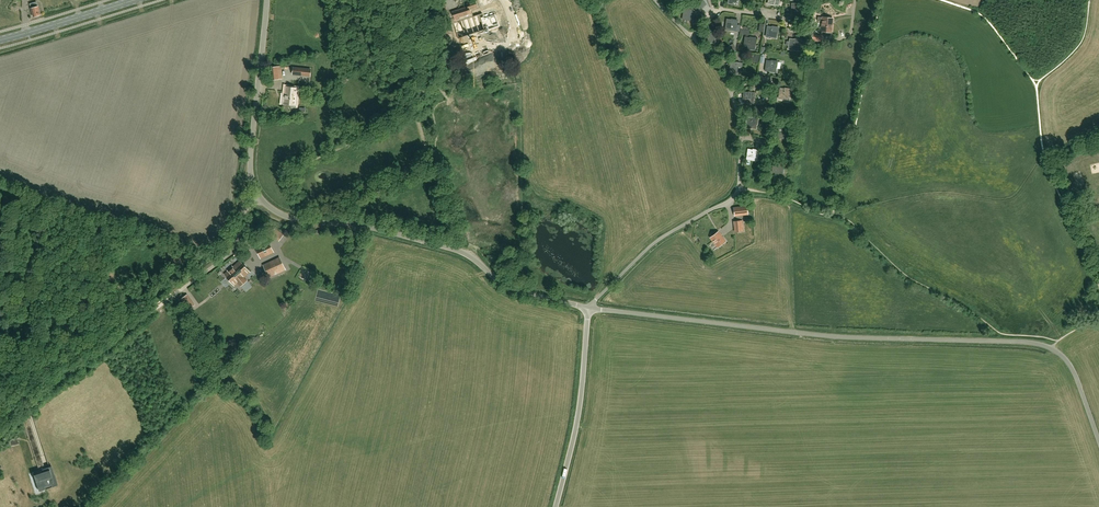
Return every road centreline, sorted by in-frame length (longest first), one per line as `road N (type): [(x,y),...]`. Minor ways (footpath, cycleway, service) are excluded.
road 1 (unclassified): [(1098,442),(1073,371),(1046,346),(831,337),(589,309)]
road 2 (unclassified): [(589,309),(514,291),(462,252),(287,217),(261,198)]
road 3 (unclassified): [(589,309),(654,243),(735,195),(741,134),(731,94)]
road 4 (unclassified): [(555,506),(578,418),(589,309)]
road 5 (unclassified): [(261,198),(250,156),(267,0)]
road 6 (primary): [(0,41),(136,0)]
road 7 (track): [(0,419),(107,344)]
road 8 (unclassified): [(180,291),(226,257),(244,213),(261,198)]

